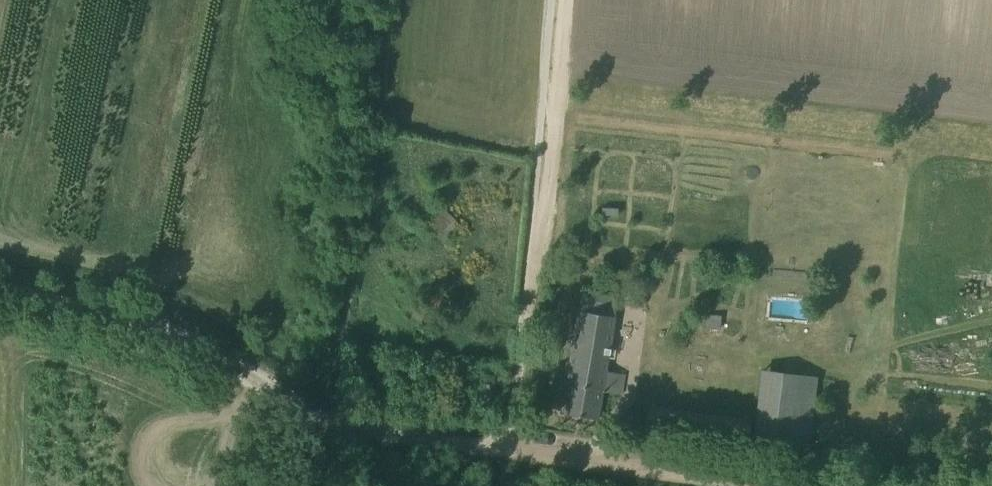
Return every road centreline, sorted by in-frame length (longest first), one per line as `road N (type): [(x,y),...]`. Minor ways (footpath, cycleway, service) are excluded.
road 1 (unclassified): [(522,307),(505,447),(301,415)]
road 2 (unclassified): [(301,415),(178,335),(0,291)]
road 3 (track): [(522,307),(533,281),(562,0)]
road 4 (track): [(505,447),(764,485)]

